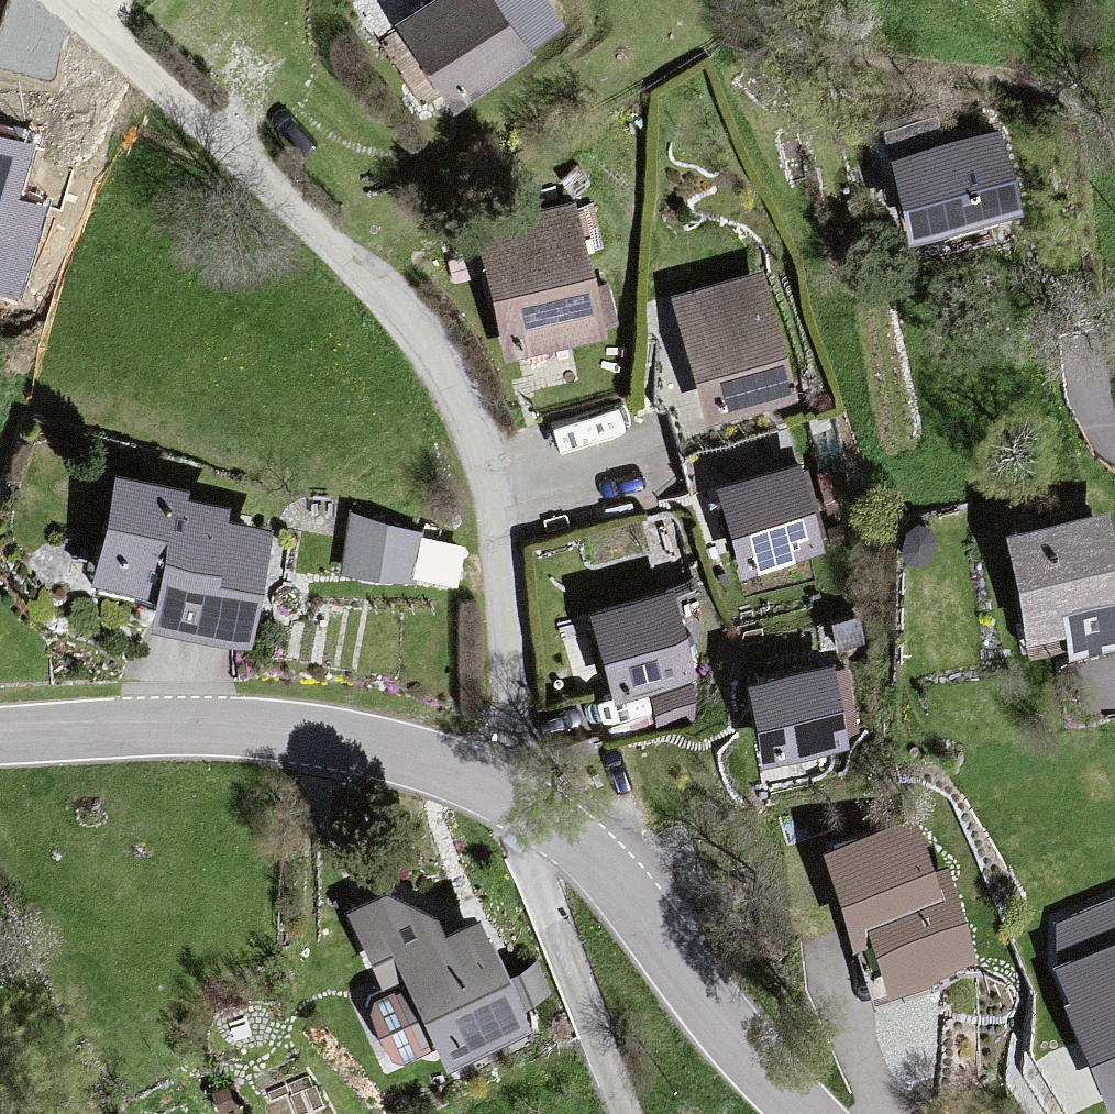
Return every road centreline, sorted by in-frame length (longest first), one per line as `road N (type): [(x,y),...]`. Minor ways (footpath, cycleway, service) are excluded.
road 1 (residential): [(63,0),(142,63),(367,286),(426,349),(469,422),(502,566),(520,804)]
road 2 (tertiary): [(0,737),(188,726),(284,733),(426,759),(520,804)]
road 3 (tertiary): [(520,804),(587,854),(718,1019),(809,1113)]
road 4 (residential): [(520,804),(624,1113)]

